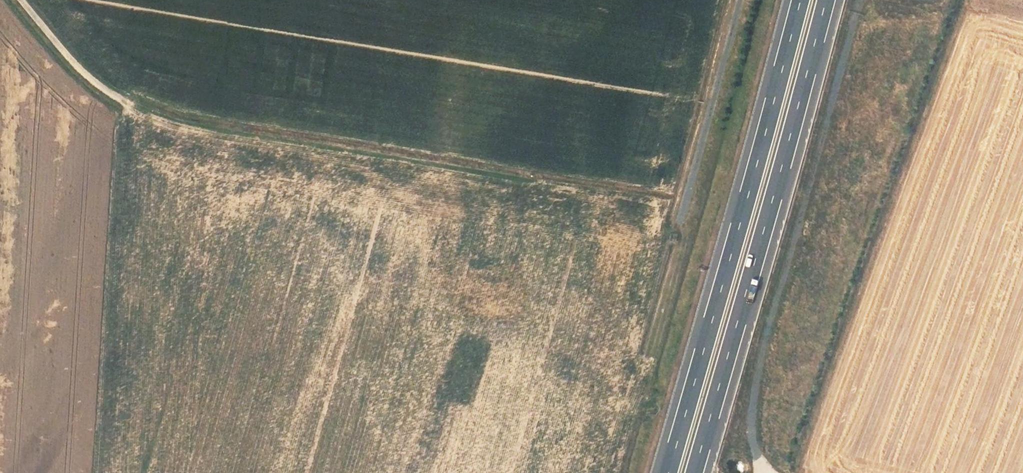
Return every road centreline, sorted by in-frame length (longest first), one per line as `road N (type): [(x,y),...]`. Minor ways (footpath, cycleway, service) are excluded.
road 1 (track): [(859,0),(756,382),(751,427),(773,472)]
road 2 (motorway): [(695,472),(827,0)]
road 3 (motorway): [(800,0),(668,472)]
road 4 (track): [(737,0),(679,224)]
road 5 (track): [(20,0),(74,64),(133,107)]

